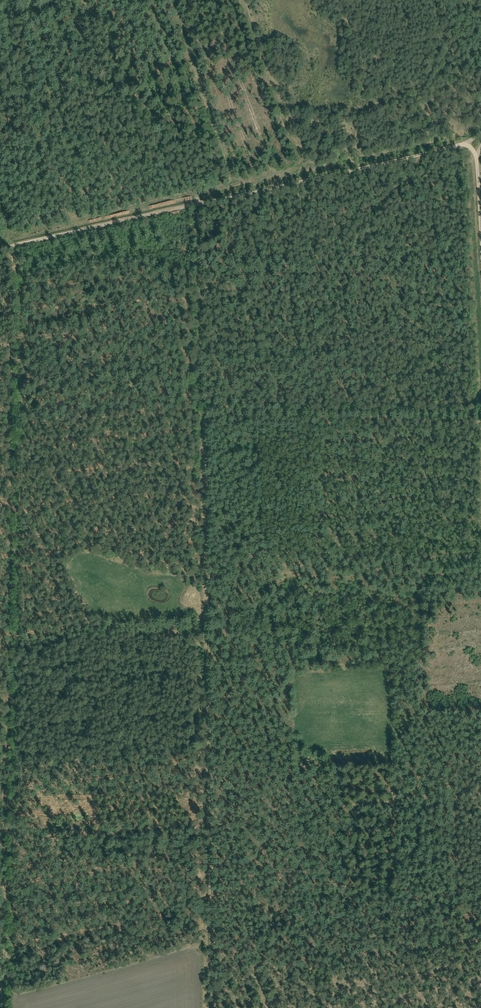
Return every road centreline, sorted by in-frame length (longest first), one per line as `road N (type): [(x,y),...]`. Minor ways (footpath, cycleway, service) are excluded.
road 1 (track): [(10,1007),(17,245)]
road 2 (track): [(0,249),(454,145),(470,145),(478,161)]

